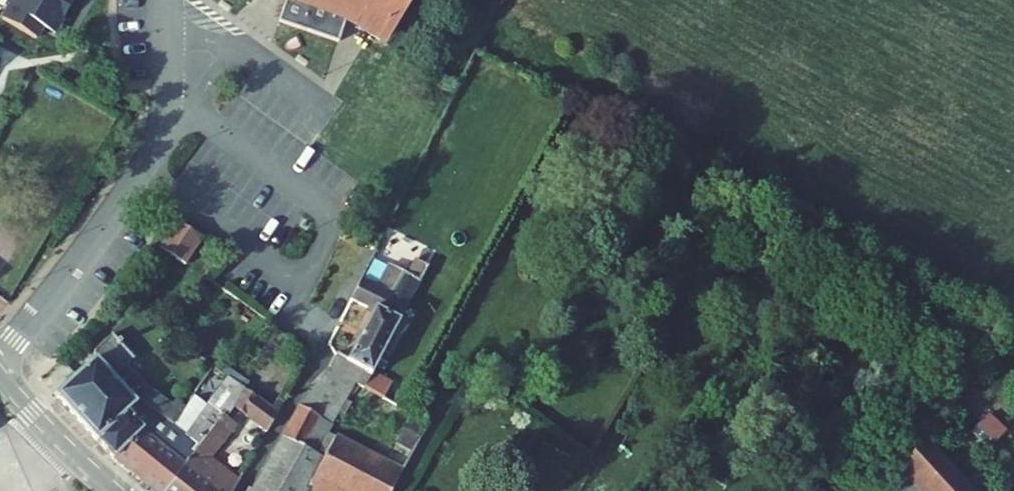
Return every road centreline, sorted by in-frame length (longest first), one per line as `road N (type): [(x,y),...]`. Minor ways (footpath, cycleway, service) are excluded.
road 1 (tertiary): [(115,490),(0,373)]

